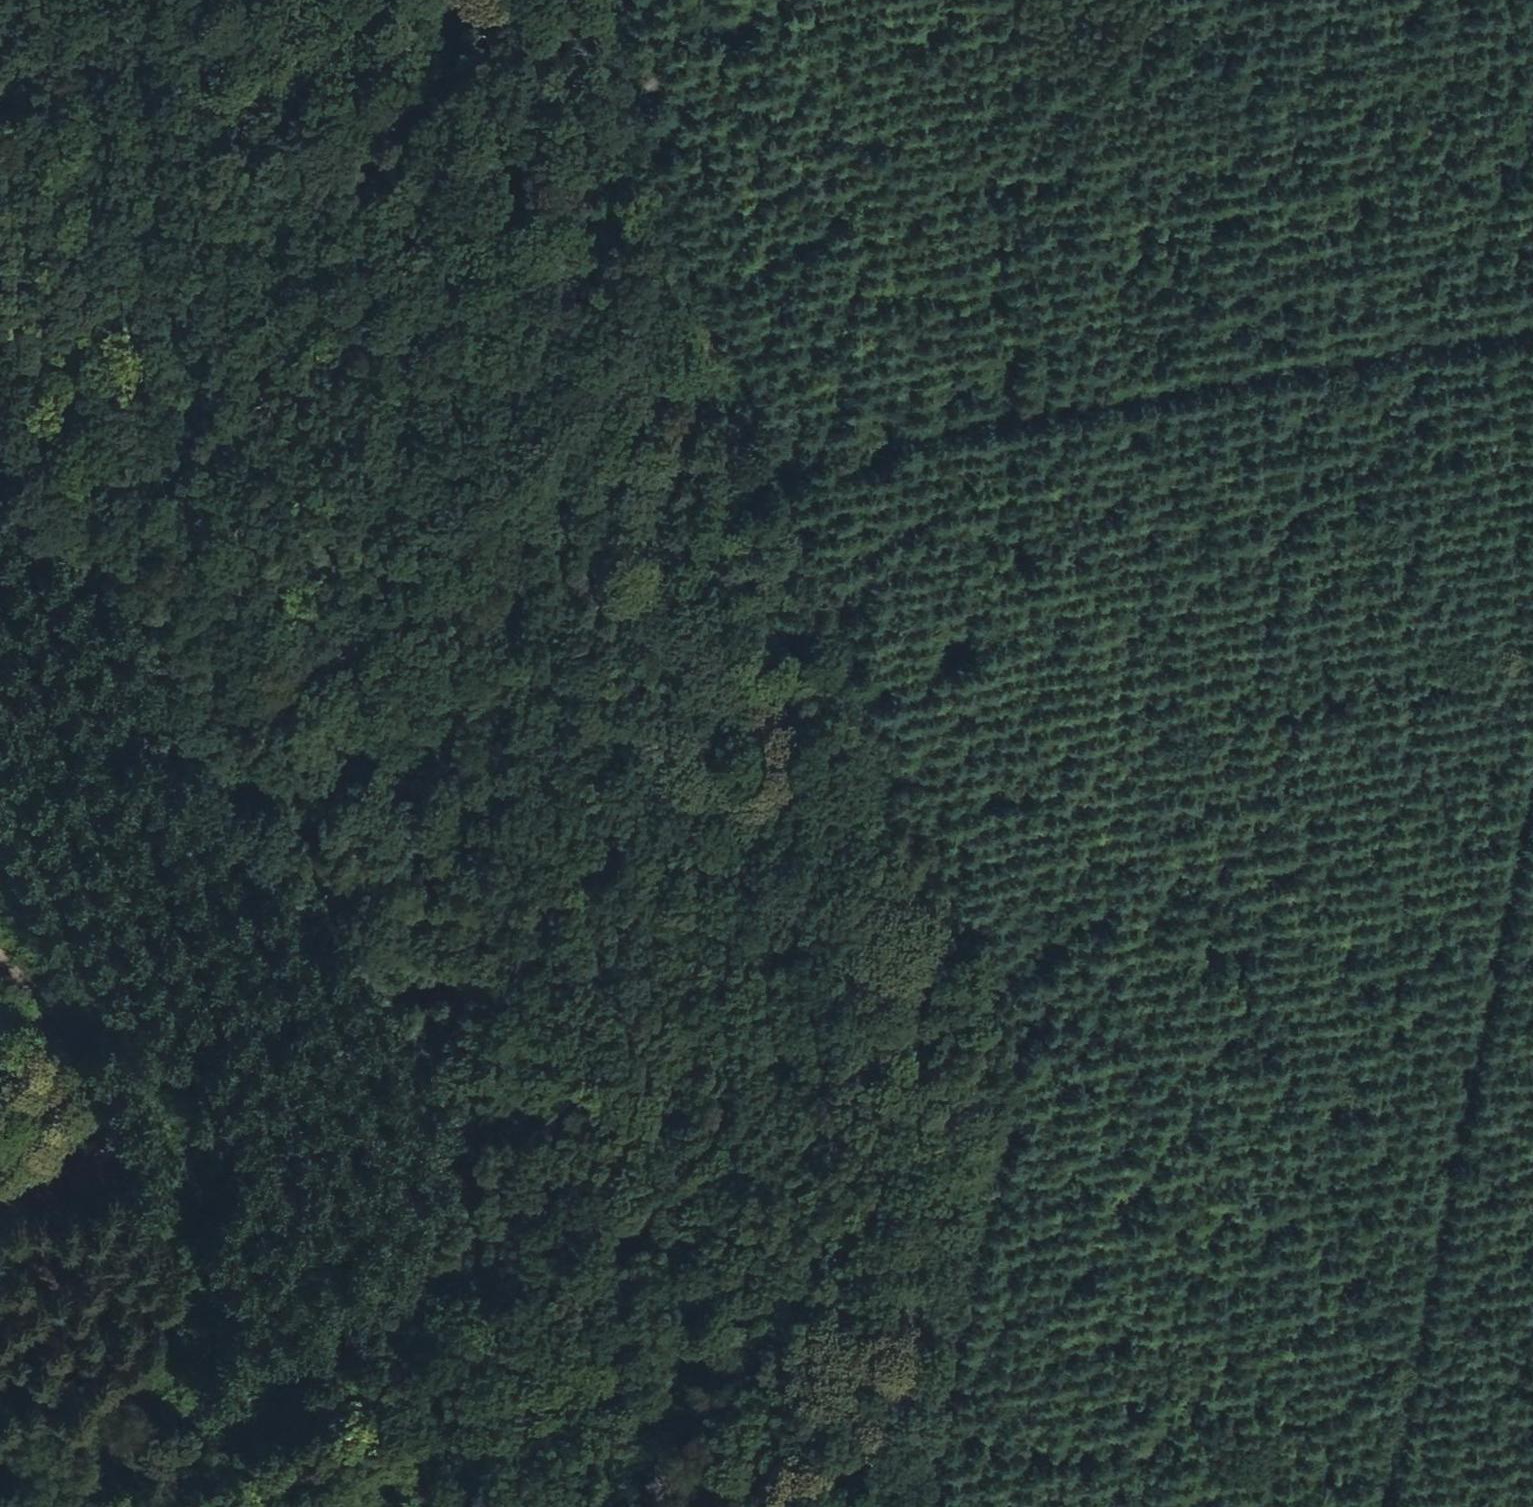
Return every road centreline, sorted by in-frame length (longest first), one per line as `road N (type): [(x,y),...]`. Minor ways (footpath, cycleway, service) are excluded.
road 1 (track): [(1532,755),(1372,1506)]
road 2 (track): [(0,1206),(110,1172),(135,1135),(123,1070),(46,979),(0,947)]

